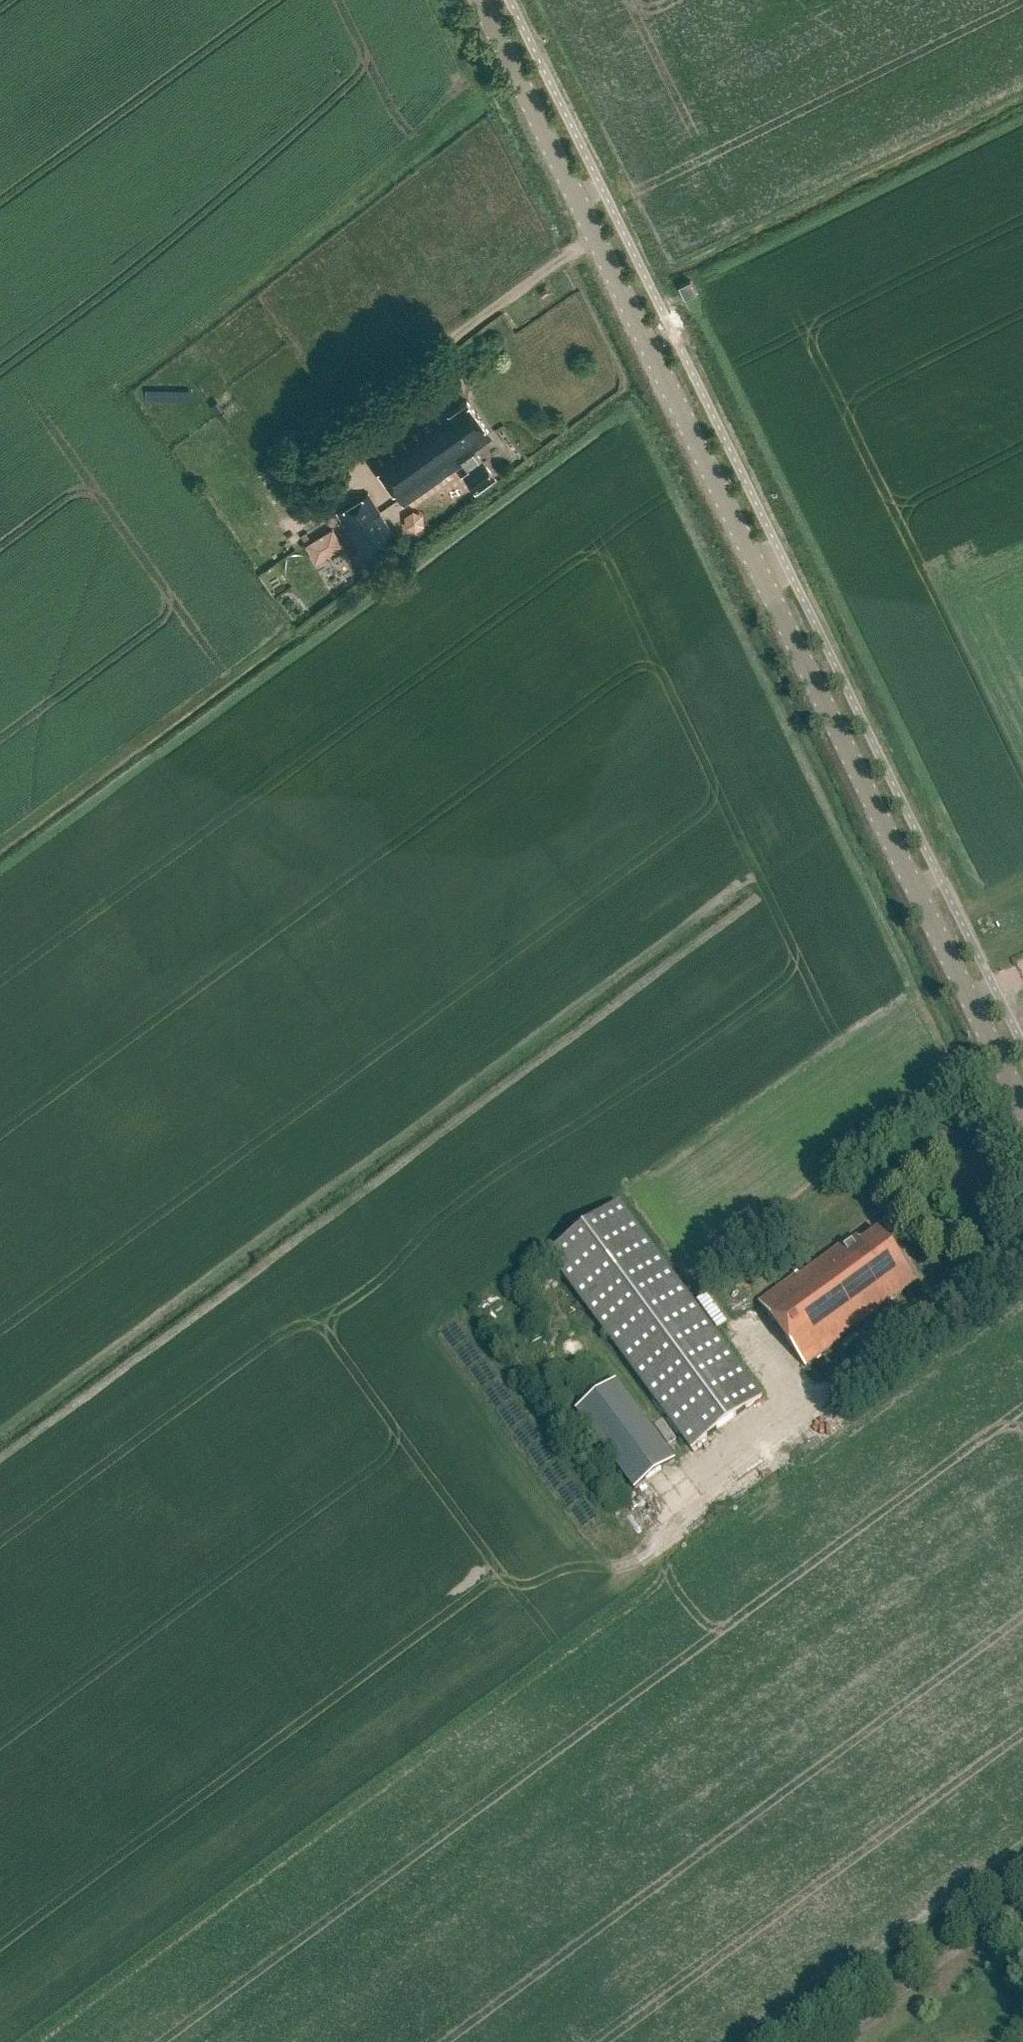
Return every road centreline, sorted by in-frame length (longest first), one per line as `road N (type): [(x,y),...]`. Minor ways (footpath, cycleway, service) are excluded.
road 1 (secondary): [(1022,1120),(474,0)]

